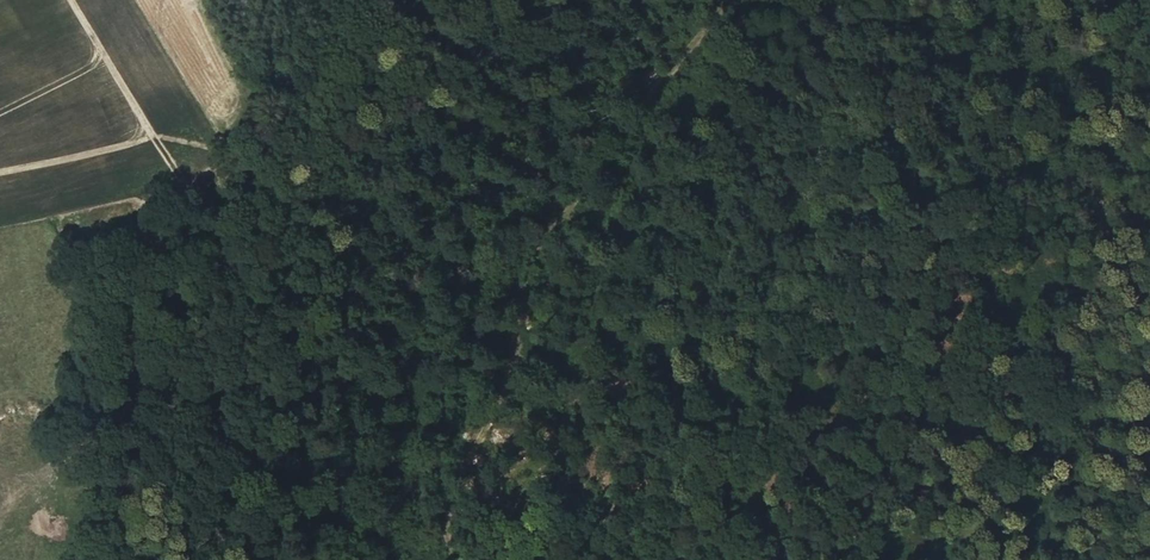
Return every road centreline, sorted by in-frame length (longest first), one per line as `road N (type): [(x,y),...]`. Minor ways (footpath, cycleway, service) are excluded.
road 1 (track): [(420,559),(413,536),(487,297),(552,200),(628,173),(757,0)]

